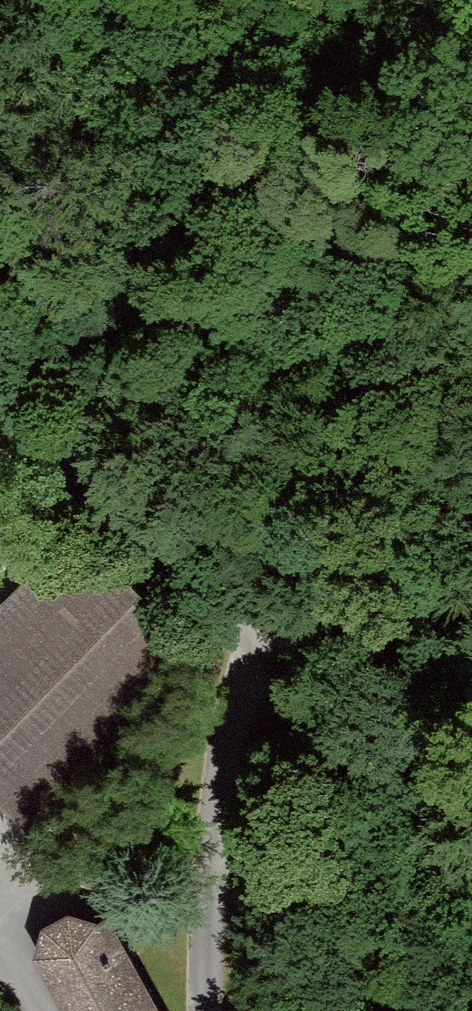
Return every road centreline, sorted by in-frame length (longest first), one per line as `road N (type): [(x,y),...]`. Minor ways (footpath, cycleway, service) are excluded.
road 1 (track): [(335,705),(100,441),(0,469)]
road 2 (track): [(100,441),(471,256)]
road 3 (track): [(471,1010),(439,962),(335,705)]
road 4 (track): [(335,705),(471,832)]

